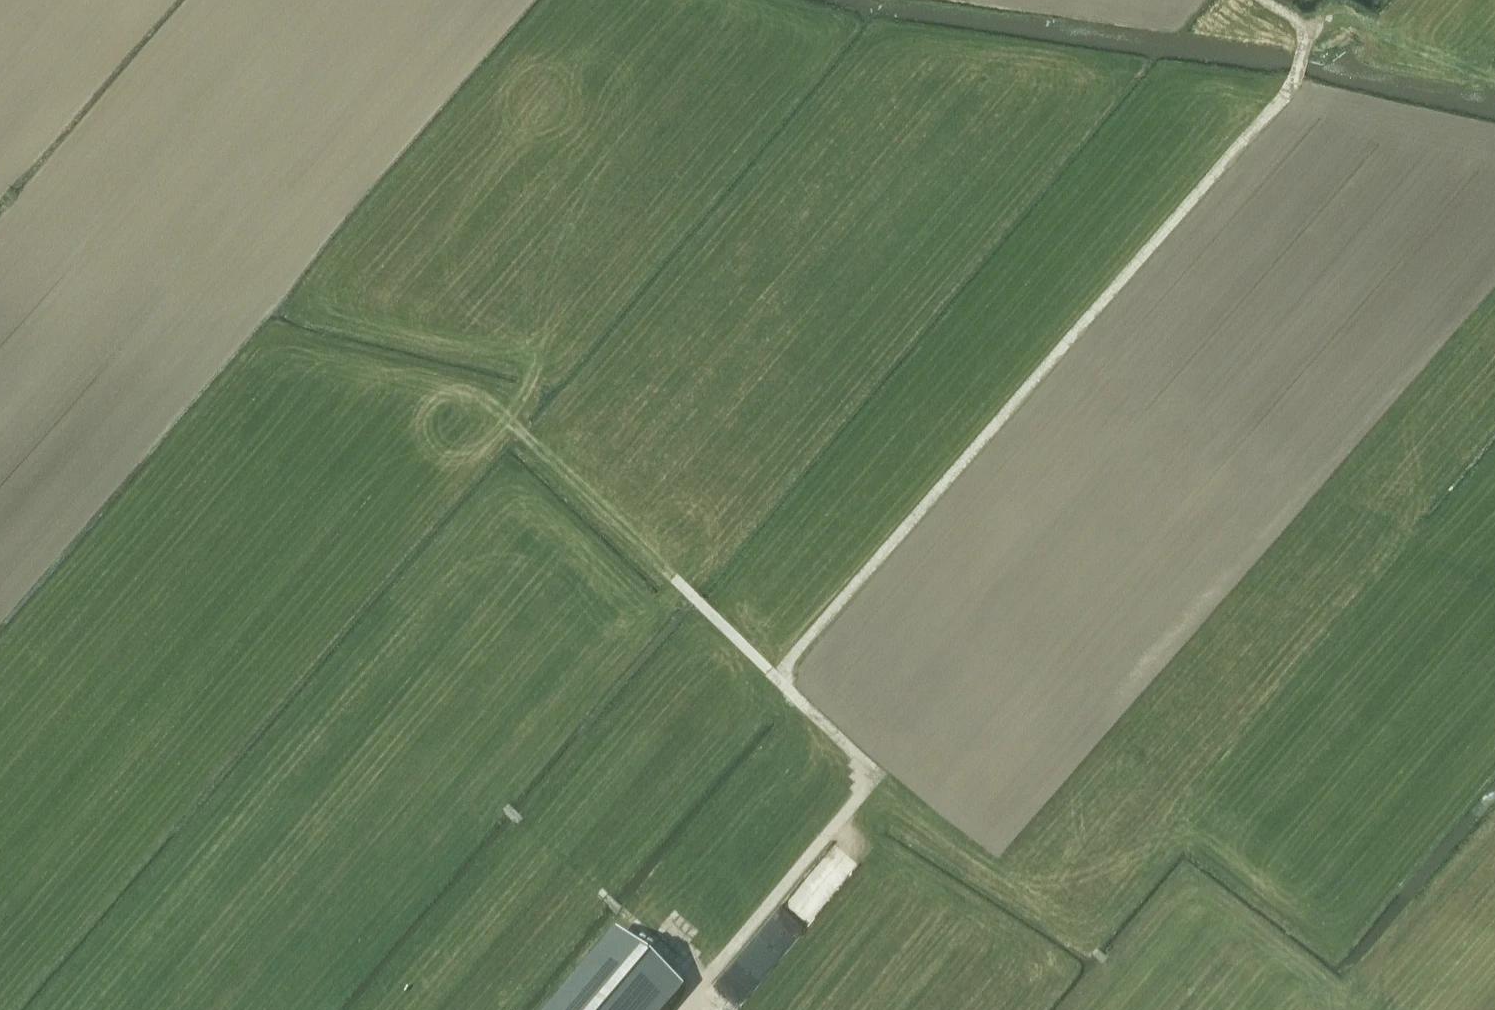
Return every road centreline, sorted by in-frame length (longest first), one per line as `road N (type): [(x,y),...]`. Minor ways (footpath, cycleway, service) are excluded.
road 1 (track): [(678,1009),(876,777),(778,677),(1287,72),(1303,15),(1283,0)]
road 2 (track): [(778,677),(689,581)]

